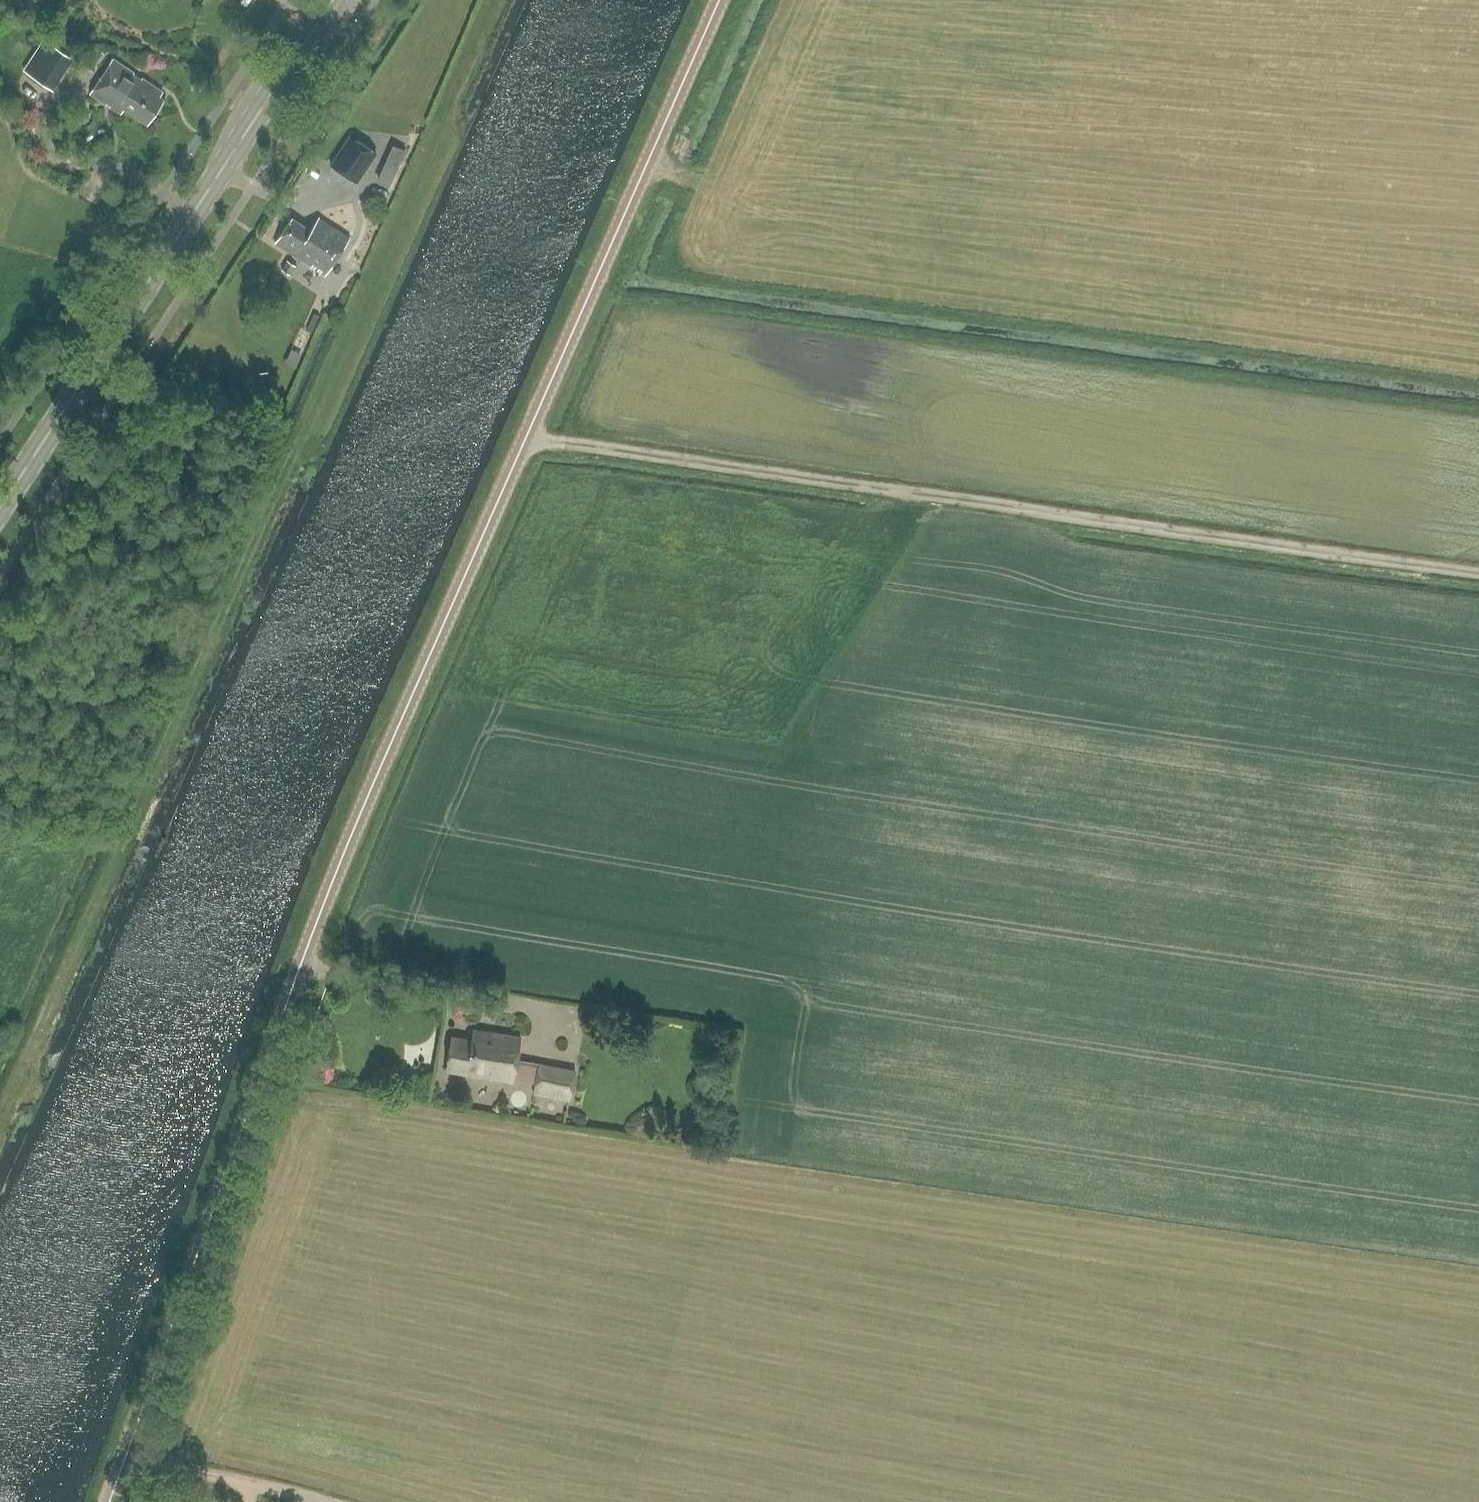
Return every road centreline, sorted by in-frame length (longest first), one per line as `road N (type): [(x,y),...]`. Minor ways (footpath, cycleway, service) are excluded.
road 1 (unclassified): [(110,1501),(376,779),(720,0)]
road 2 (track): [(525,439),(1478,574)]
road 3 (secondary): [(0,511),(336,0)]

